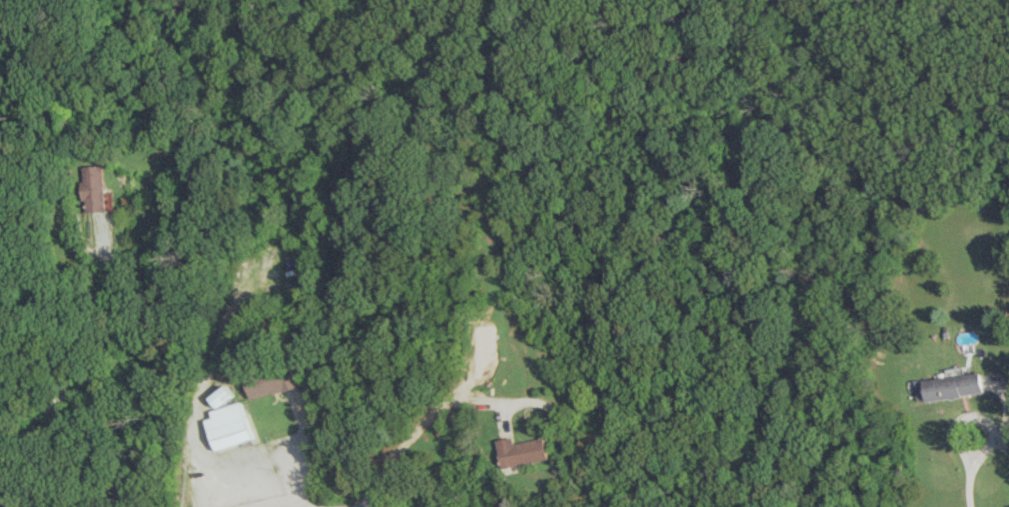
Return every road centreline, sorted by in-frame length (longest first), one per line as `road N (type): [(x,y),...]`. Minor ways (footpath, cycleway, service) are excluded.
road 1 (residential): [(0,137),(90,107),(243,132)]

